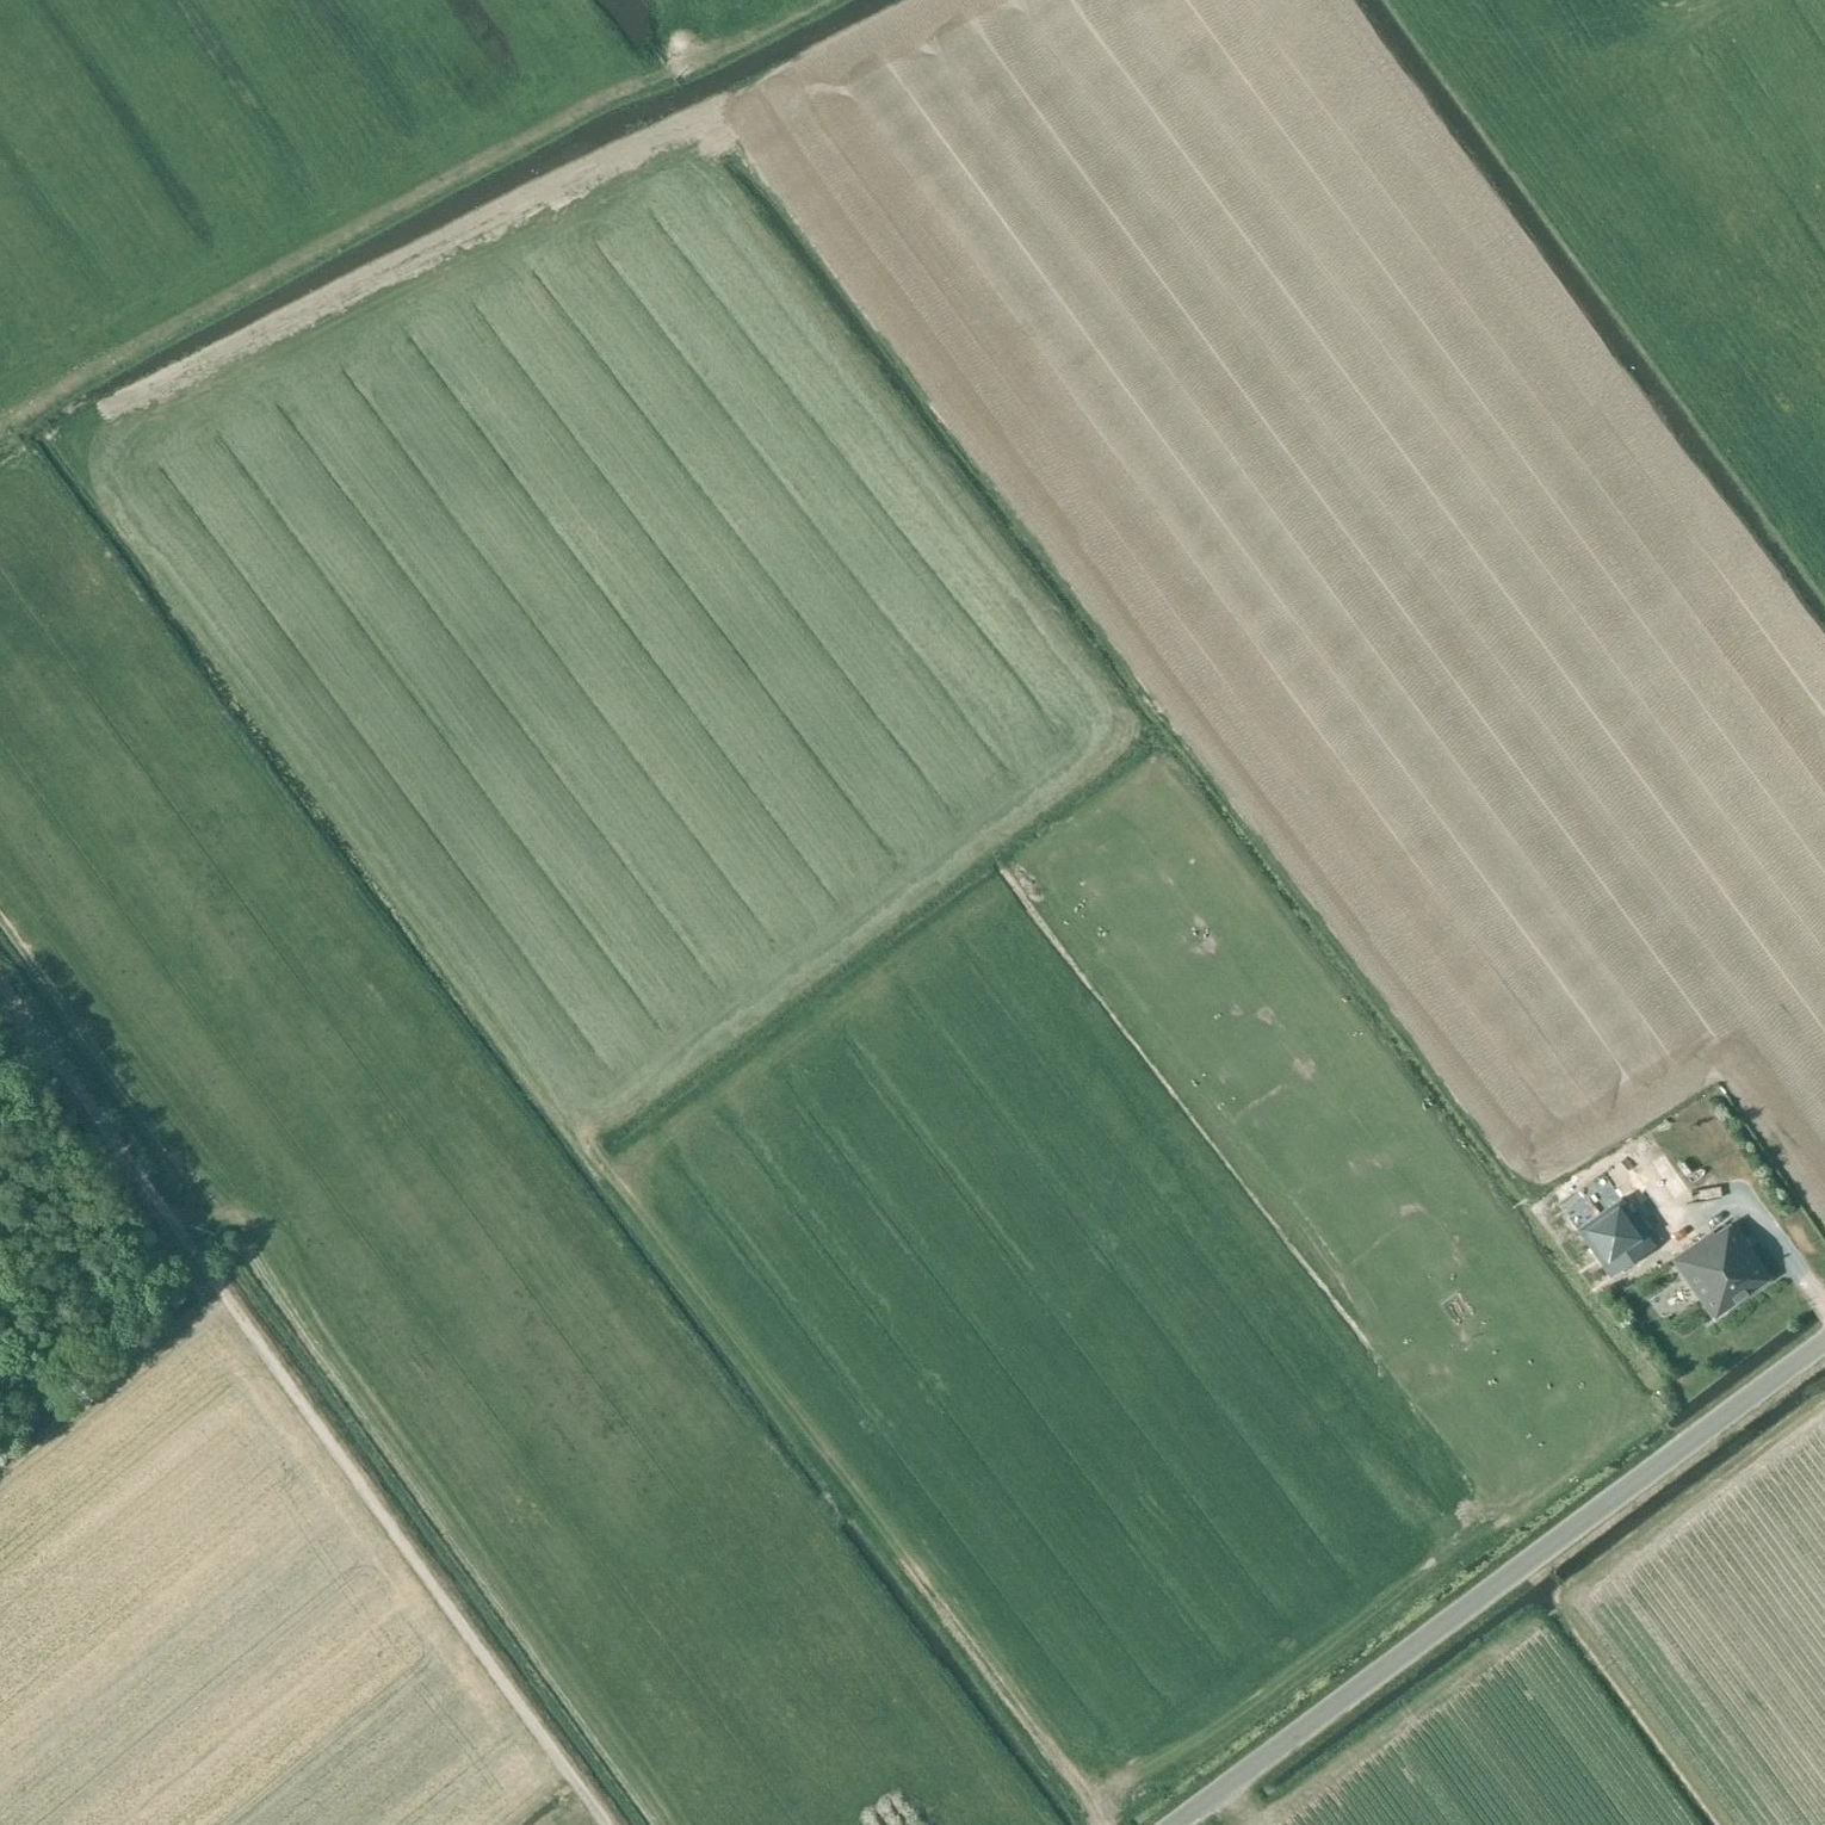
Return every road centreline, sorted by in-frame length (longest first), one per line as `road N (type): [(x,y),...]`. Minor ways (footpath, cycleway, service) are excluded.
road 1 (track): [(0,982),(607,1824)]
road 2 (tertiary): [(1171,1824),(1824,1350)]

